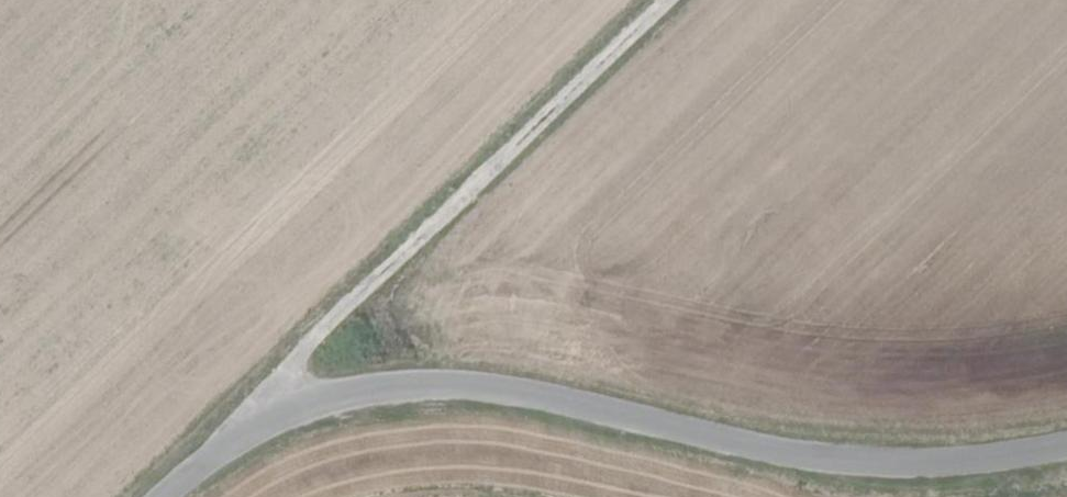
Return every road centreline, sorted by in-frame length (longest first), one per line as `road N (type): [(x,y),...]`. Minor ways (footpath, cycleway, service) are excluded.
road 1 (unclassified): [(161,496),(273,422),(383,391),(436,388),(514,394),(842,462),(957,464),(1066,448)]
road 2 (track): [(666,0),(339,315),(295,366),(287,417)]

